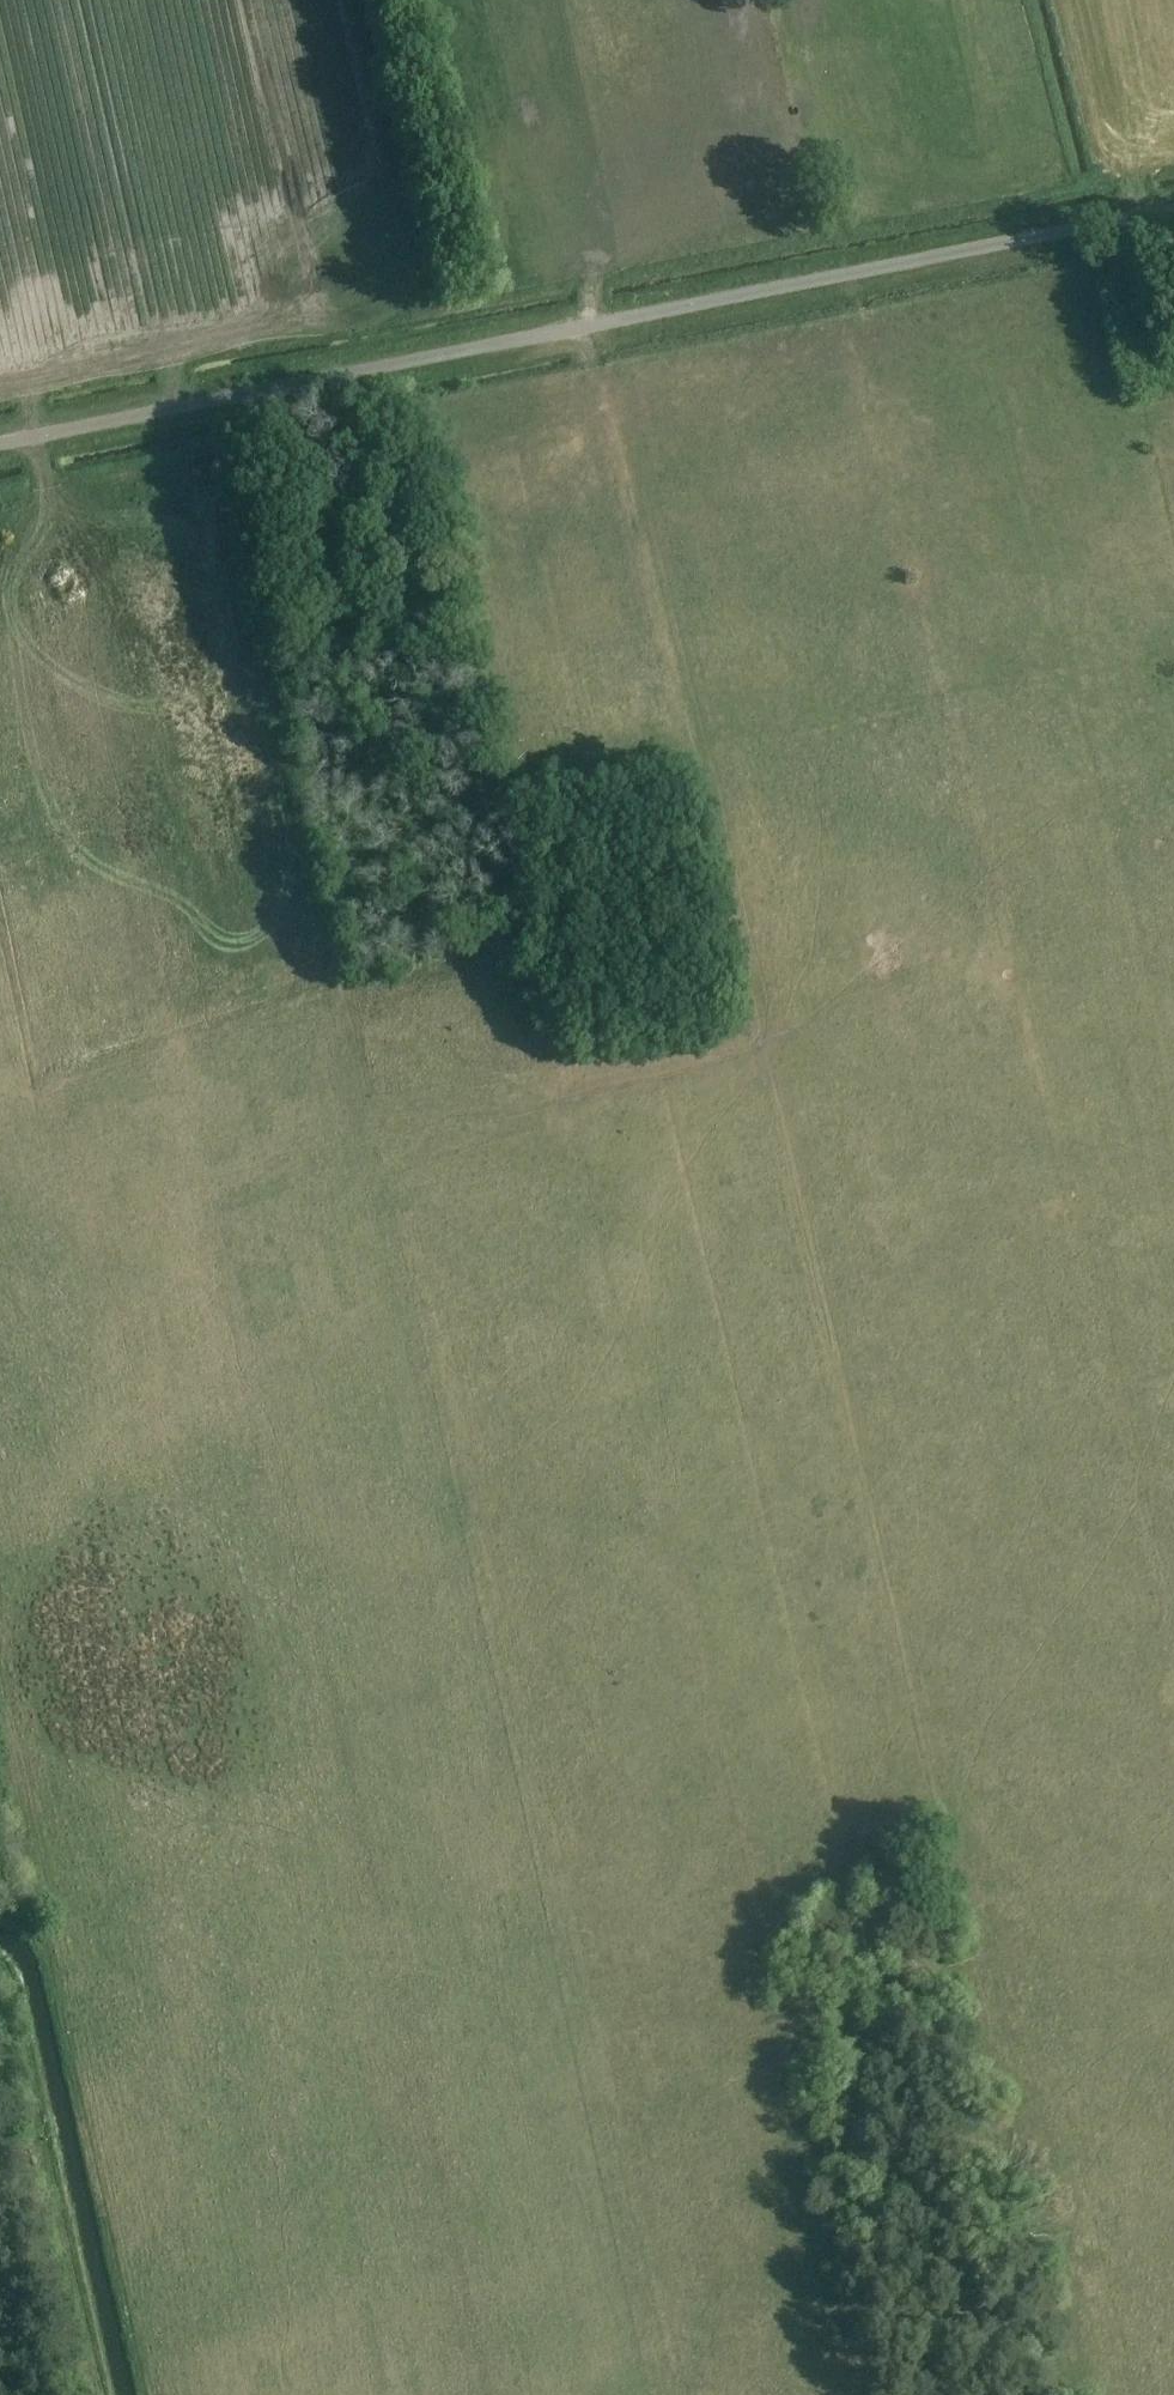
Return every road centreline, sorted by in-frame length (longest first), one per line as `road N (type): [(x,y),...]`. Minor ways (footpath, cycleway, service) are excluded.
road 1 (track): [(1173,211),(0,445)]
road 2 (track): [(0,2030),(92,2394)]

